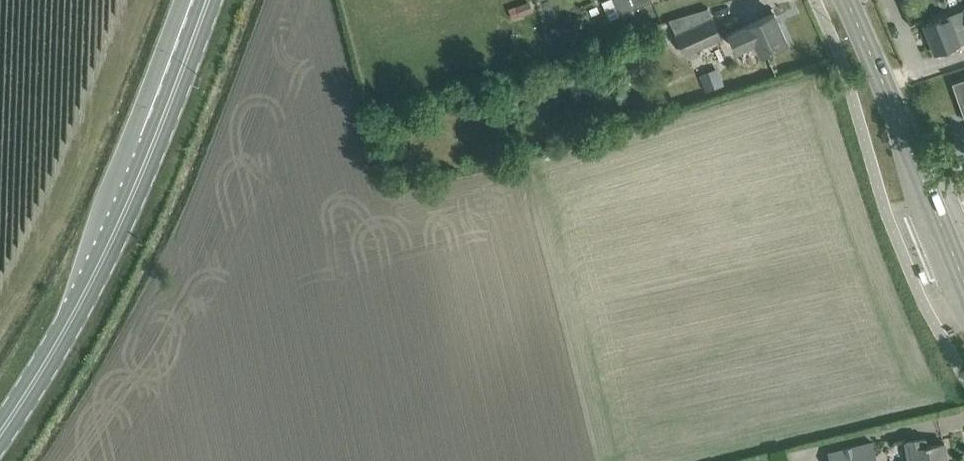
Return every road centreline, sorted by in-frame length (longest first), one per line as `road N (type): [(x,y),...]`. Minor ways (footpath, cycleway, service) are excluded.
road 1 (secondary): [(0,432),(118,228),(208,0)]
road 2 (tertiary): [(963,281),(847,0)]

